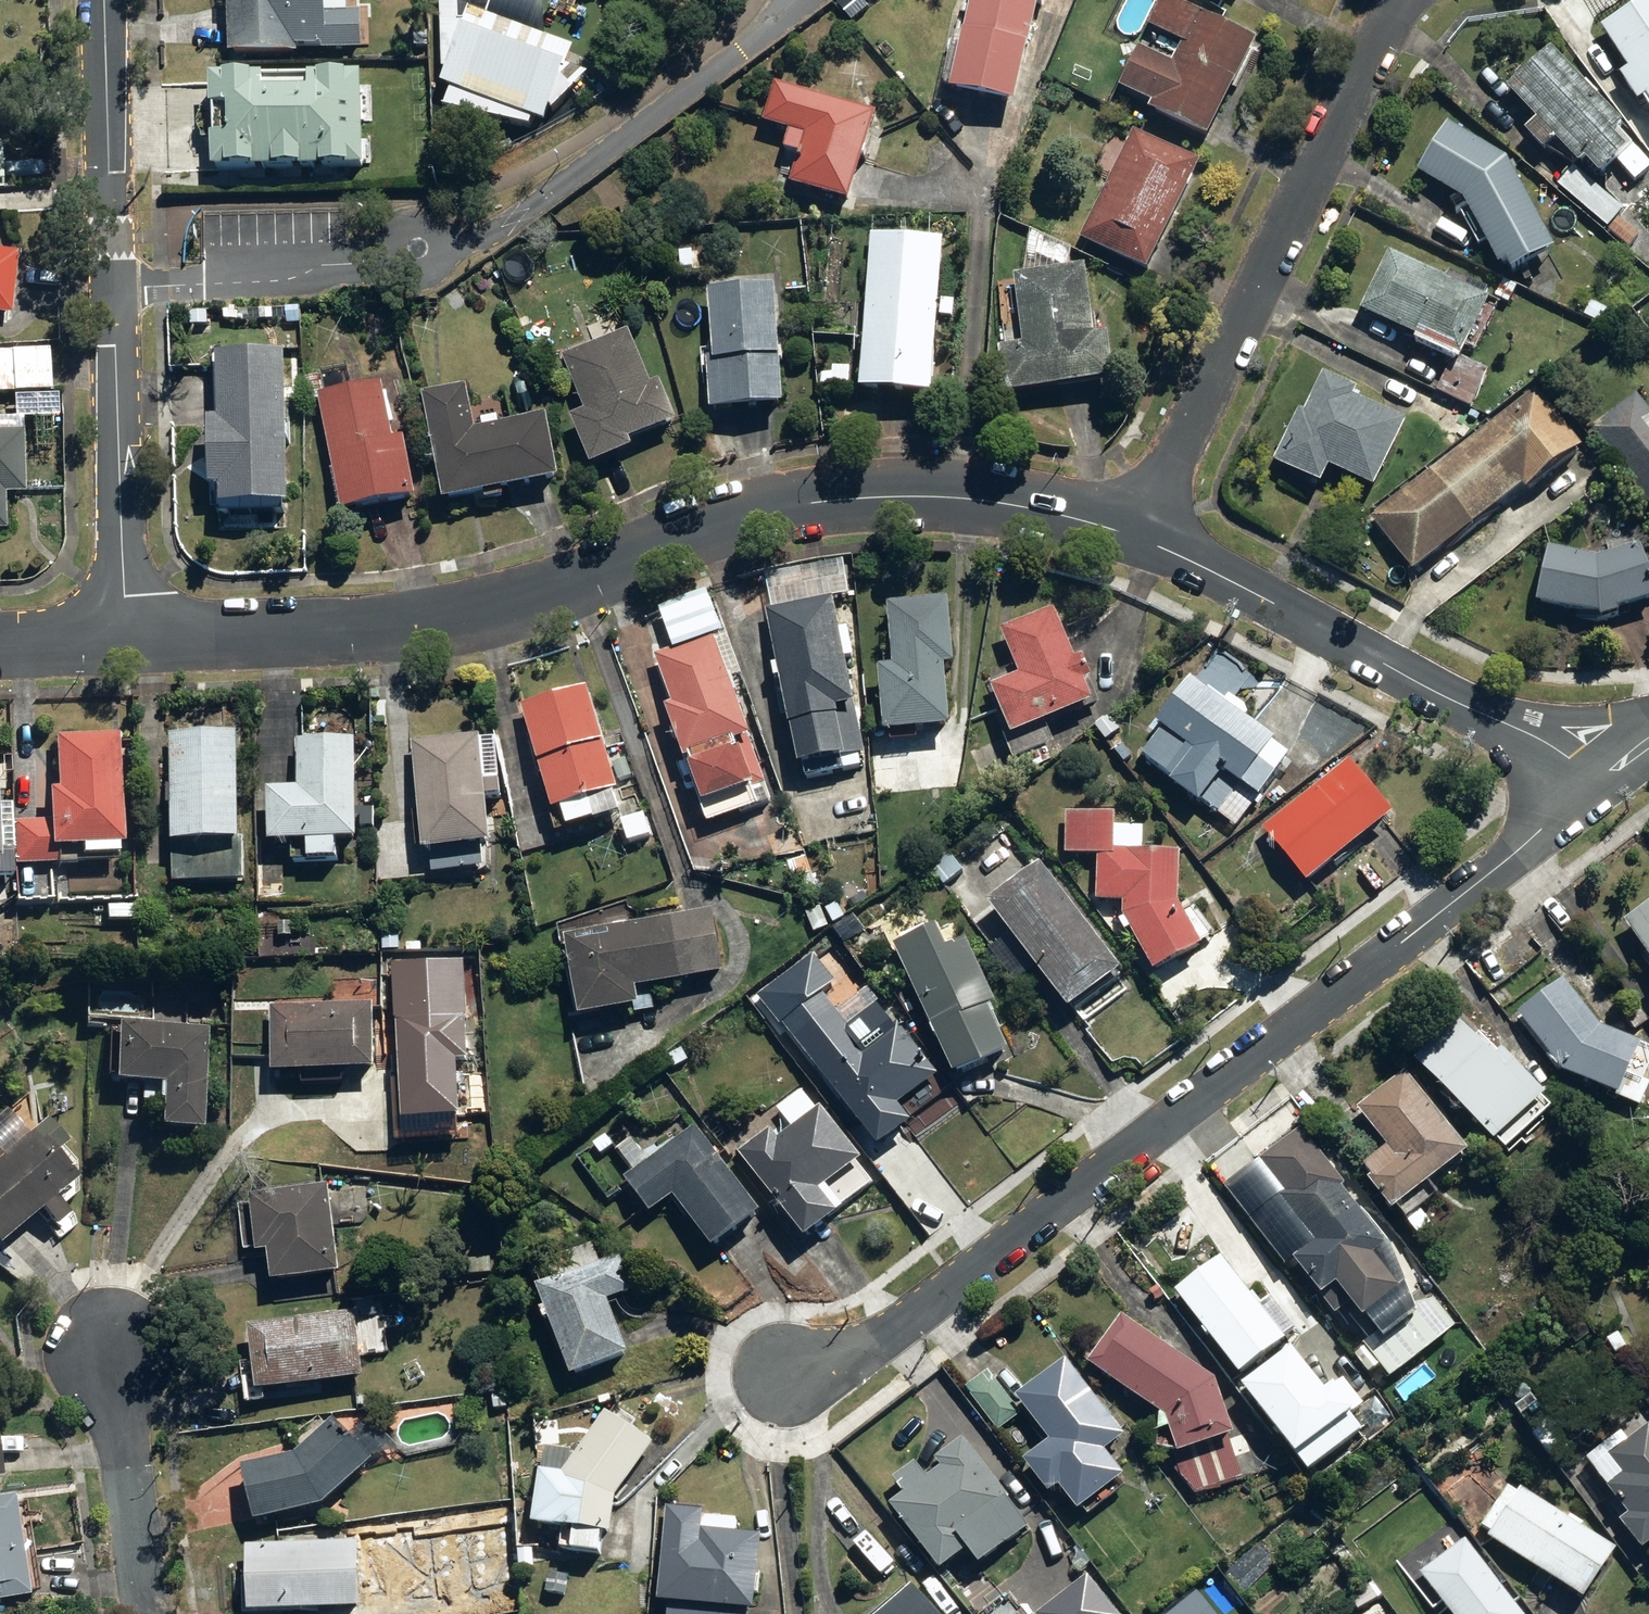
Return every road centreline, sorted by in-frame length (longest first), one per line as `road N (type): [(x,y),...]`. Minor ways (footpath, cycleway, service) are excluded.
road 1 (residential): [(1139,537),(969,500),(864,502),(774,515),(553,599),(441,629),(127,644)]
road 2 (residential): [(1610,775),(885,1337),(793,1377)]
road 3 (residential): [(103,0),(127,644)]
road 4 (residential): [(1139,537),(1403,0)]
road 5 (residential): [(1610,775),(1139,537)]
road 6 (residential): [(147,1613),(106,1333)]
road 7 (residential): [(127,644),(0,651)]

